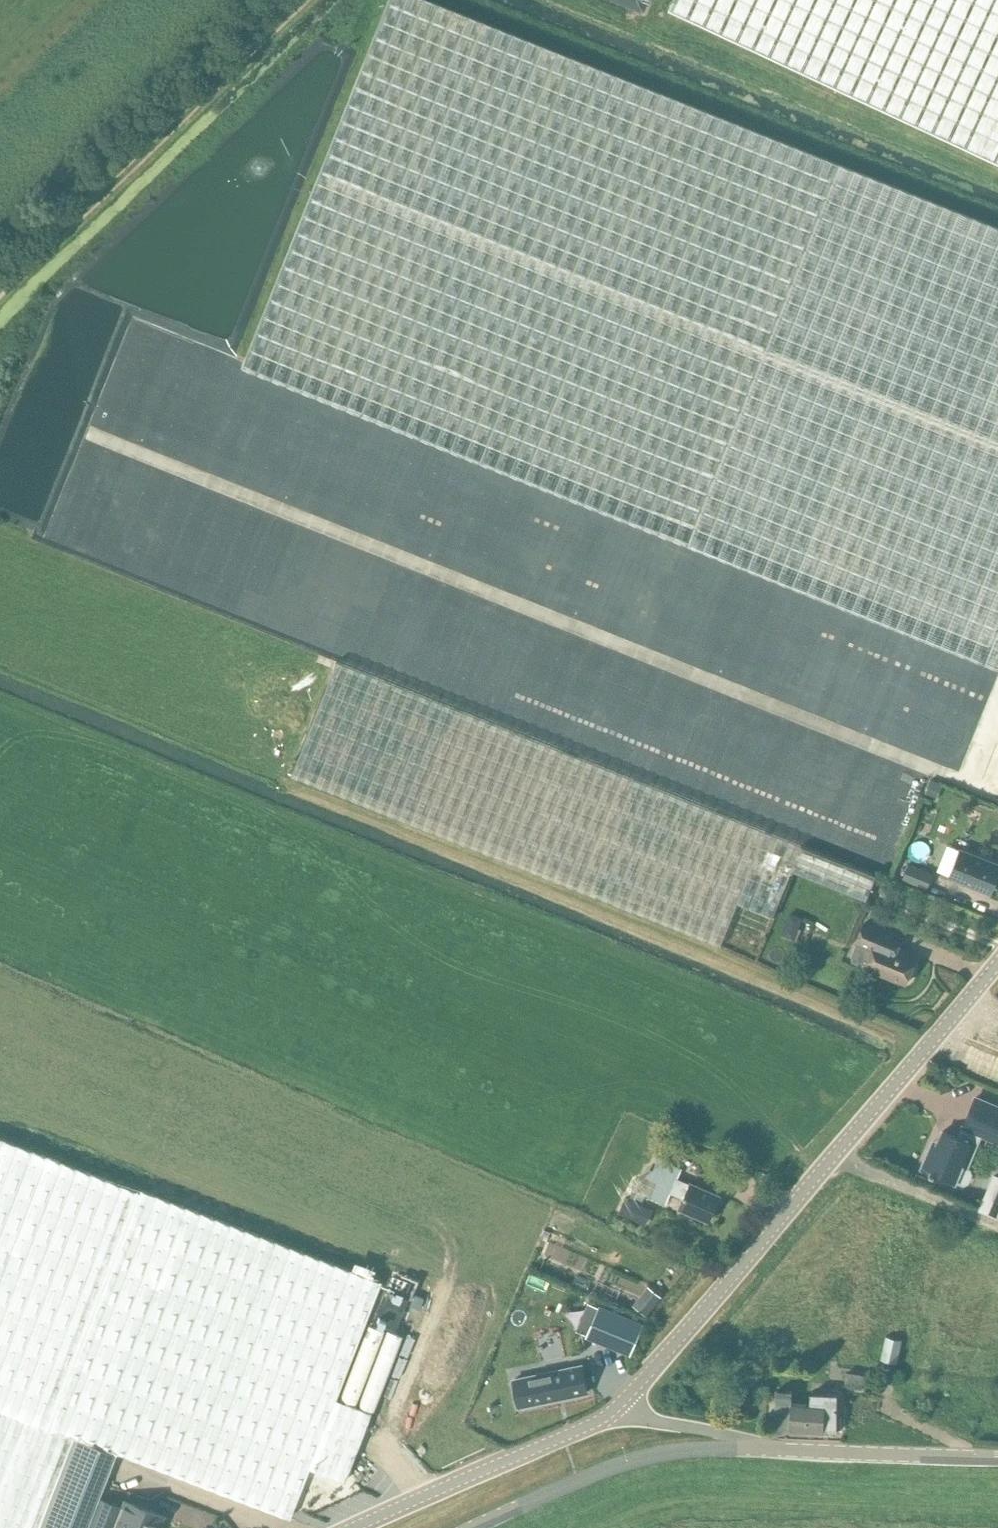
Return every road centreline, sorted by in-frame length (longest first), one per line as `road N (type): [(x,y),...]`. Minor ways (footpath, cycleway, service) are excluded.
road 1 (unclassified): [(617,1415),(997,964)]
road 2 (track): [(314,0),(0,304)]
road 3 (tertiary): [(476,1527),(652,1457),(781,1449)]
road 4 (unclassified): [(366,1527),(617,1415)]
road 5 (tertiary): [(781,1449),(997,1458)]
road 6 (unclassified): [(781,1449),(617,1415)]

